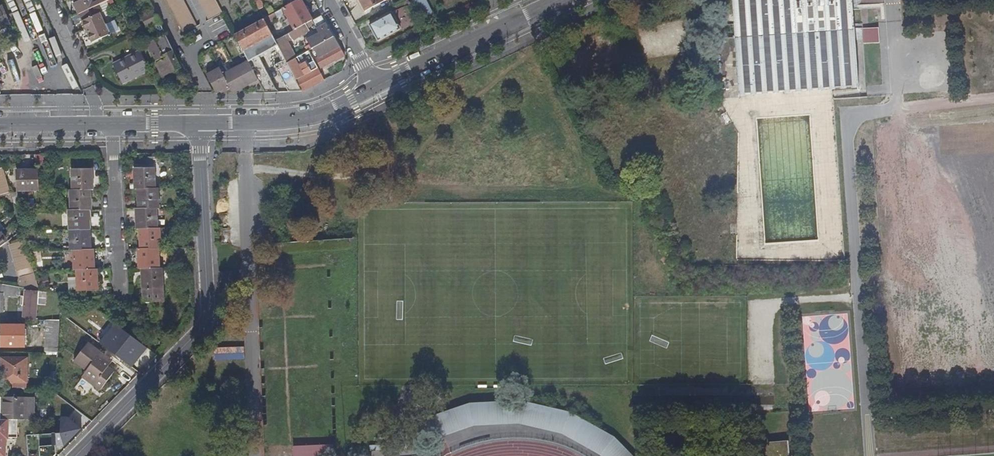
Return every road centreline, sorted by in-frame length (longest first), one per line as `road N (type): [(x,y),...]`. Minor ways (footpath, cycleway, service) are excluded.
road 1 (residential): [(76,455),(212,313),(202,123)]
road 2 (tertiary): [(374,88),(559,0)]
road 3 (tertiary): [(202,123),(296,121),(374,88)]
road 4 (residential): [(120,285),(113,124)]
road 5 (residential): [(49,0),(100,124)]

